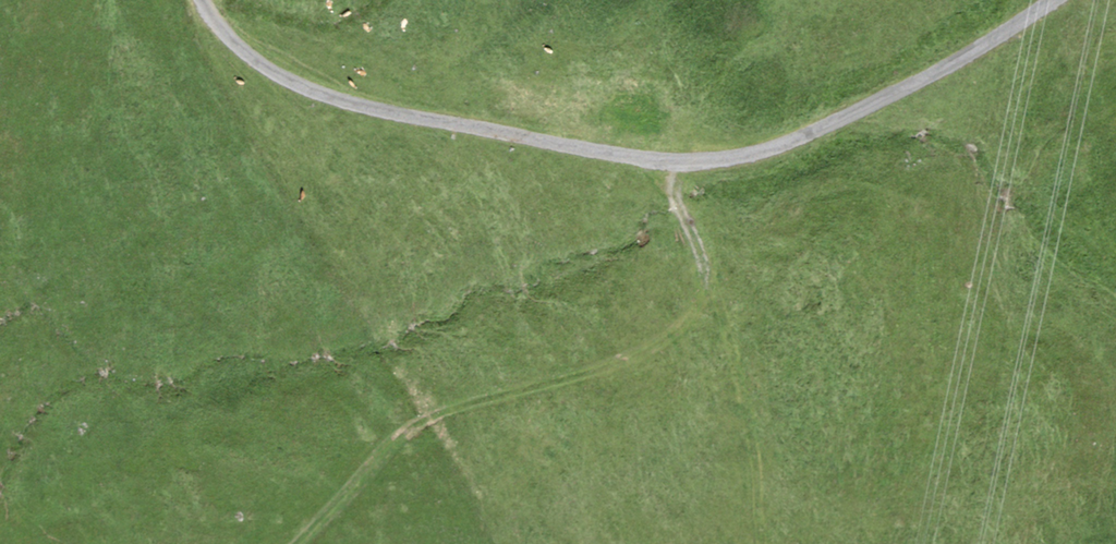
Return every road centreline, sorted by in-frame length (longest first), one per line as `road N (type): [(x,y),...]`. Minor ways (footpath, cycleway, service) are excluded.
road 1 (track): [(1055,0),(892,103),(767,151),(681,164),(296,91),(216,26),(203,0)]
road 2 (track): [(667,161),(704,271),(683,320),(627,359),(429,410),(304,543)]

